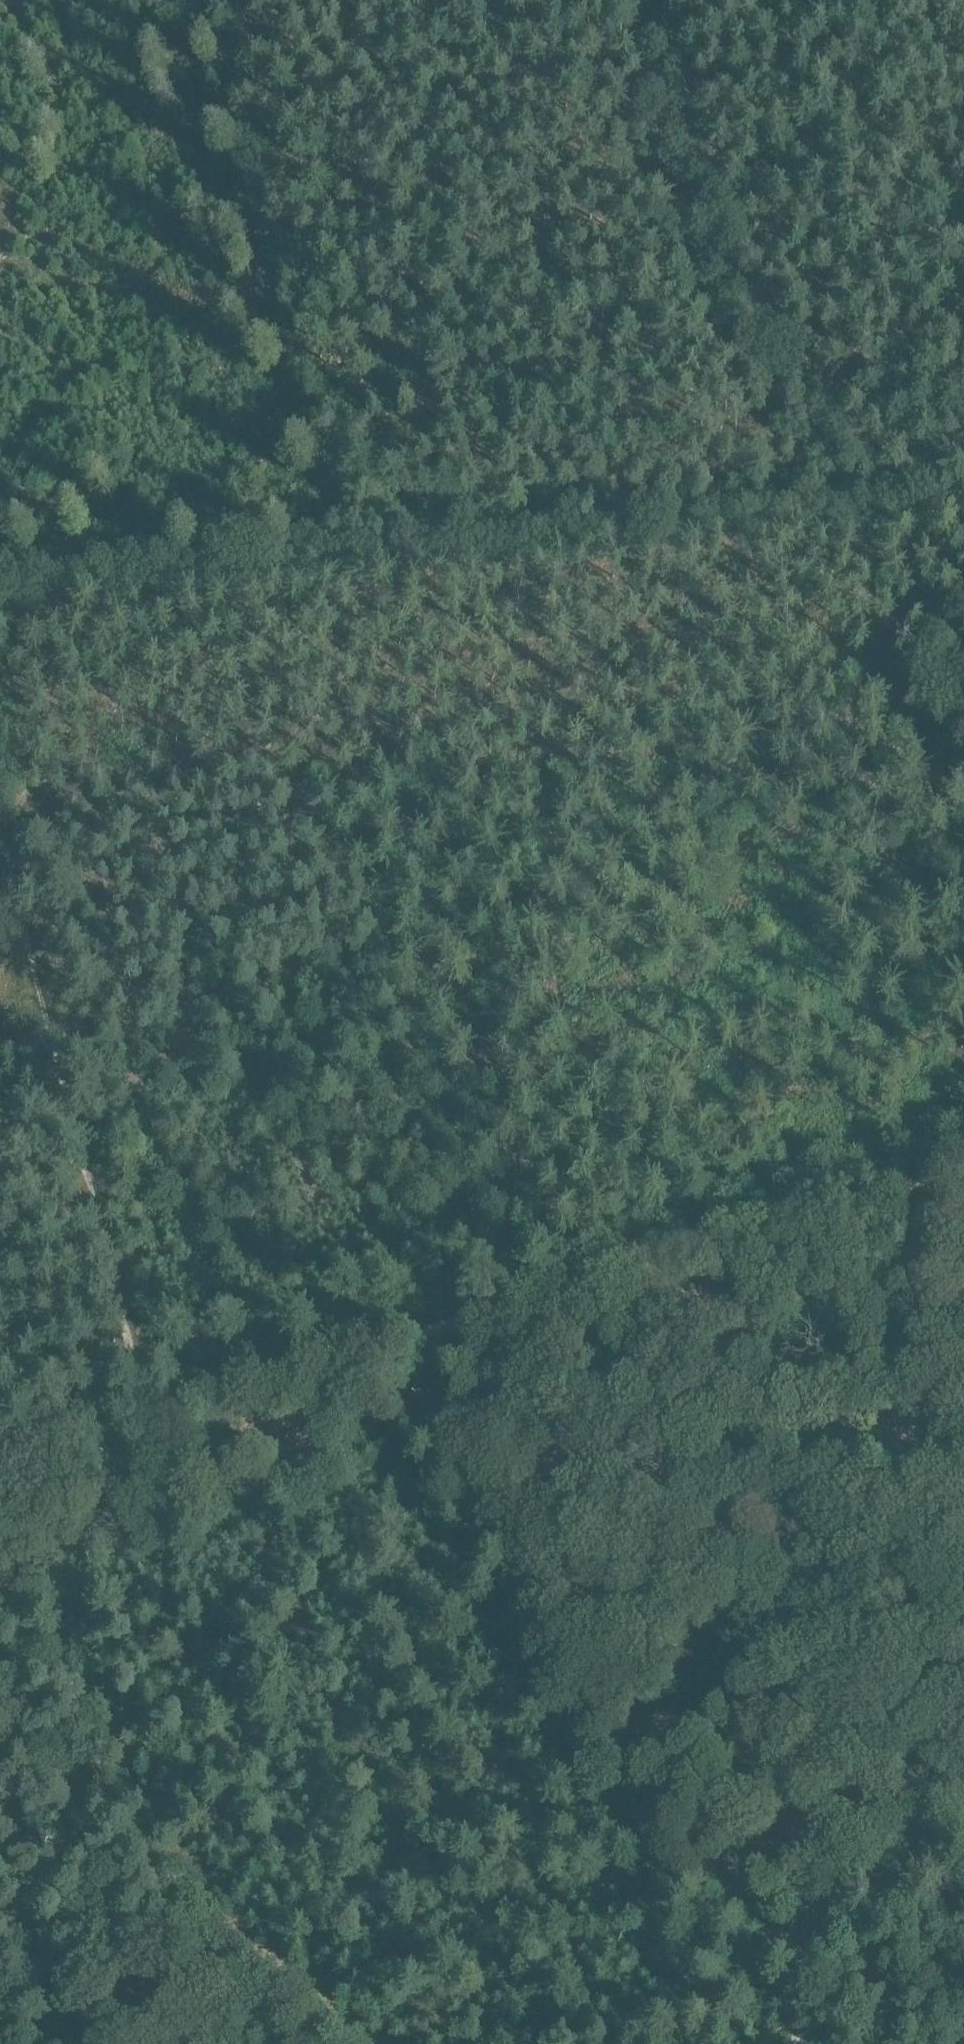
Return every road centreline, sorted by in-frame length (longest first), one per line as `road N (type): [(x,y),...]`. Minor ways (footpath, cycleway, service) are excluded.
road 1 (track): [(0,1458),(963,1176)]
road 2 (track): [(963,1449),(890,1568),(792,1846),(774,2043)]

